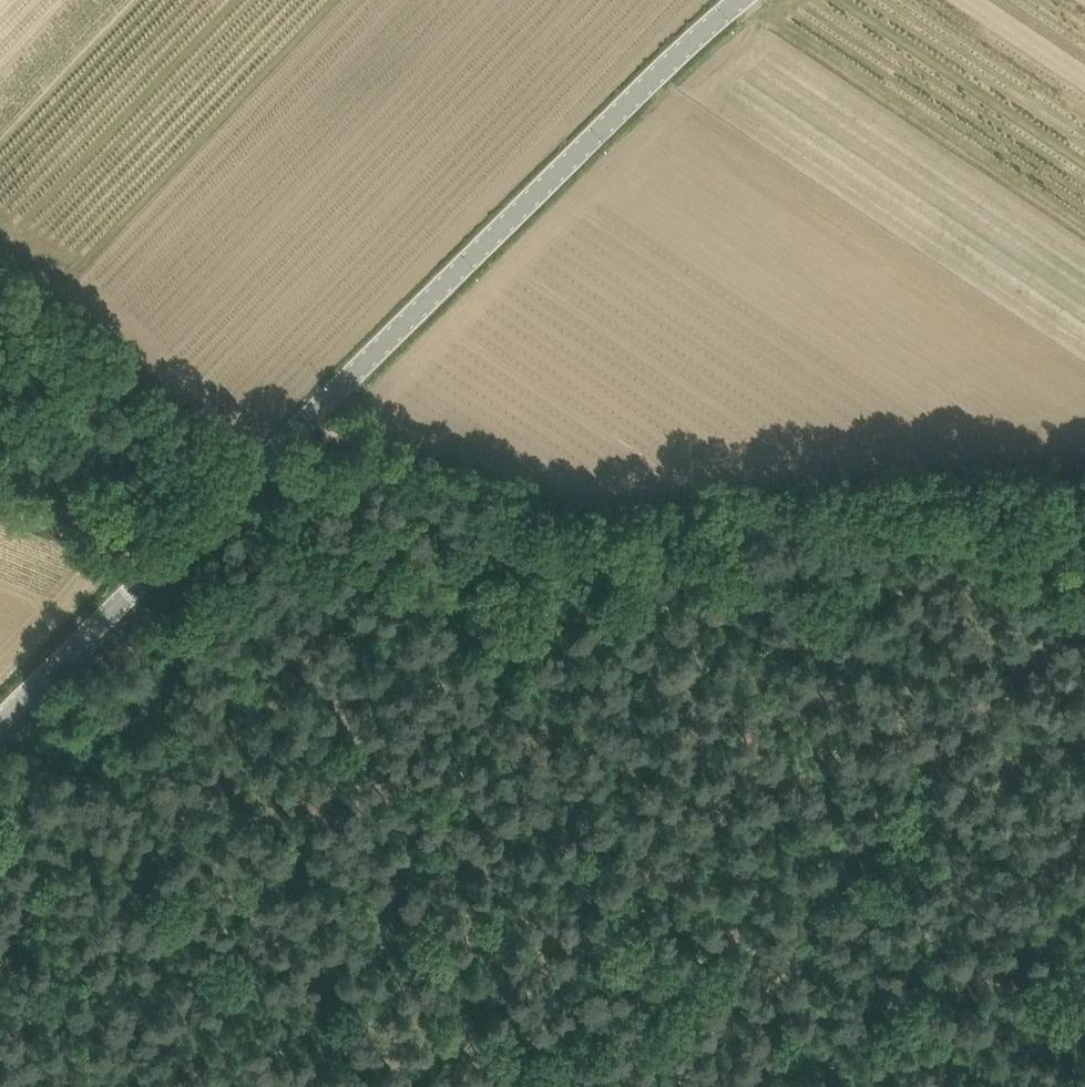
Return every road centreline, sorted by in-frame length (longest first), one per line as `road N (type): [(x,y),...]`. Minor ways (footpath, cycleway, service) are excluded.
road 1 (tertiary): [(0,725),(654,78),(743,0)]
road 2 (track): [(1084,628),(892,838),(584,1086)]
road 3 (track): [(161,564),(0,505)]

